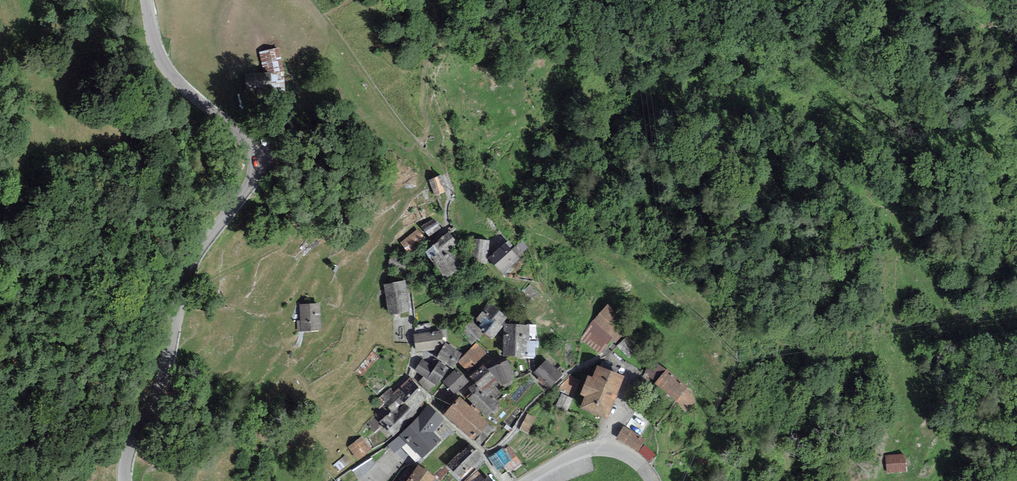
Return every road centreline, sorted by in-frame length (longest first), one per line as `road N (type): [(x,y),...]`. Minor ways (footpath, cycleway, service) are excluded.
road 1 (tertiary): [(146,0),(160,67),(249,141),(258,159),(248,187),(192,267),(125,480)]
road 2 (track): [(19,480),(17,419),(100,340),(124,249),(181,151),(180,135),(130,76),(123,45),(128,0)]
road 3 (tertiary): [(527,480),(599,448),(628,455),(653,480)]

